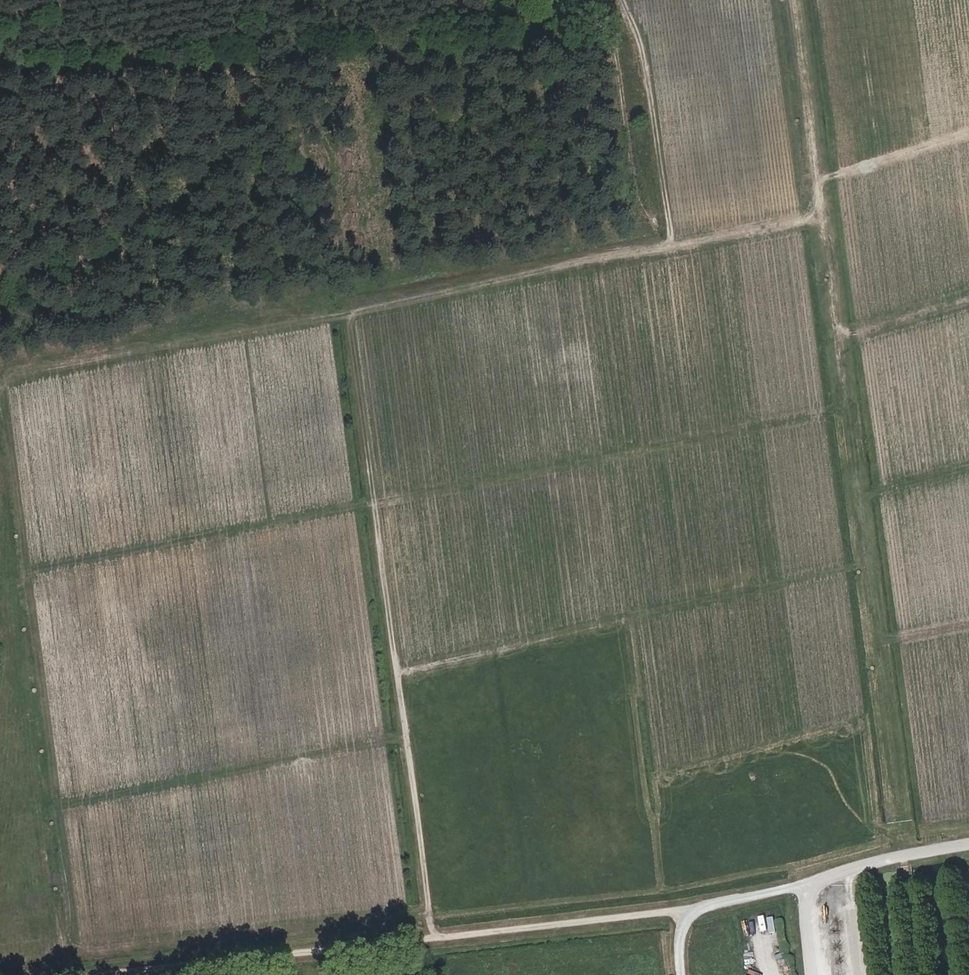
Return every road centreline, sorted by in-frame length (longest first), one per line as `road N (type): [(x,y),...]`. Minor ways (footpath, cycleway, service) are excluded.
road 1 (track): [(791,0),(904,857)]
road 2 (track): [(26,569),(848,411)]
road 3 (track): [(816,884),(635,917),(115,974)]
road 4 (track): [(450,974),(428,914),(345,310)]
road 5 (track): [(82,974),(70,947),(0,403)]
road 6 (track): [(345,310),(822,217)]
road 7 (track): [(396,673),(867,562)]
road 8 (track): [(55,807),(406,736)]
road 9 (track): [(0,379),(345,310)]
road 10 (track): [(672,245),(643,44),(624,0)]
road 11 (track): [(968,133),(818,180)]
road 12 (track): [(839,337),(968,300)]

